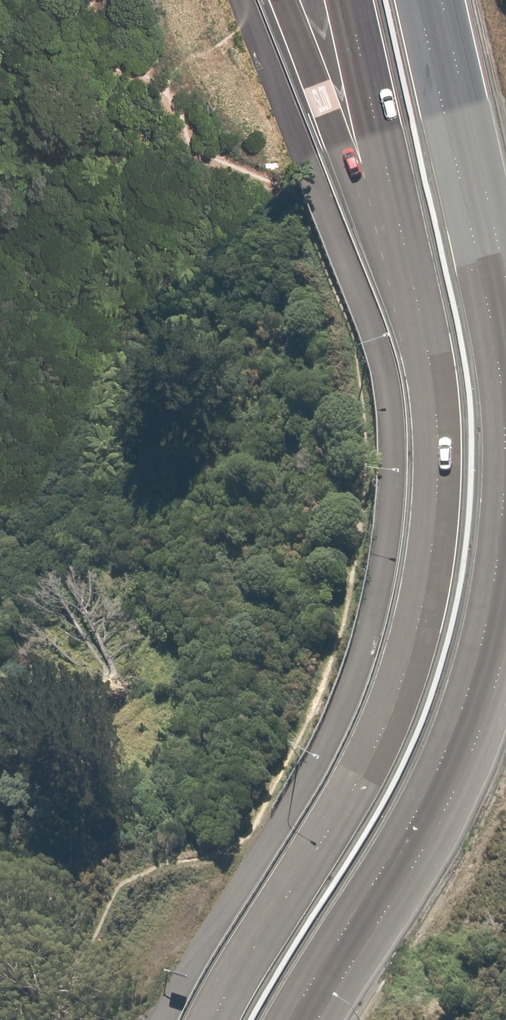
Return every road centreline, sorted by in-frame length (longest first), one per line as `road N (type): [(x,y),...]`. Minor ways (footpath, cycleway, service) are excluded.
road 1 (secondary): [(212,1019),(359,782),(387,722),(432,554),(437,437),(428,352)]
road 2 (secondary): [(505,583),(483,685),(448,774),(304,1019)]
road 3 (secondary): [(428,352),(283,0)]
road 4 (secondary): [(428,352),(349,0)]
road 5 (secondary): [(429,0),(505,336)]

